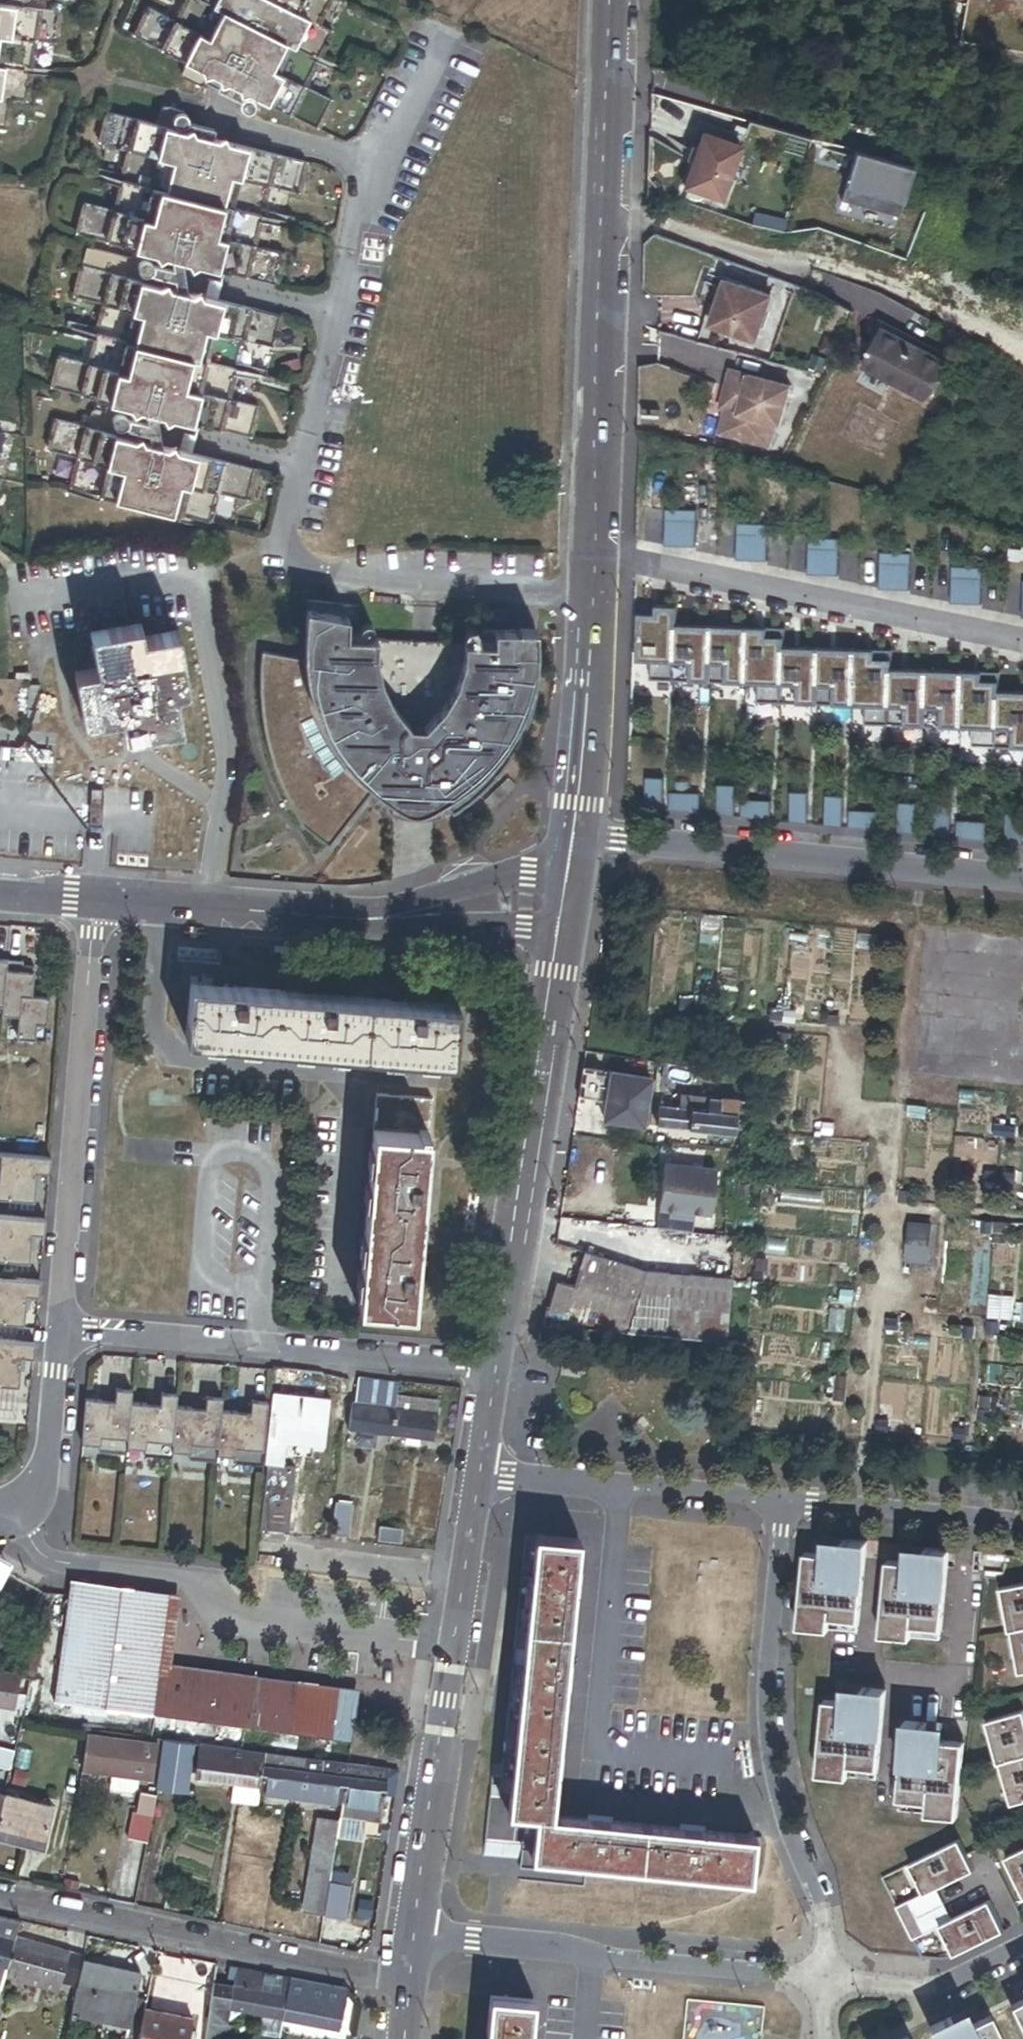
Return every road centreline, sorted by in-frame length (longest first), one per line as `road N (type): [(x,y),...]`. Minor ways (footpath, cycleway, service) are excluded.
road 1 (tertiary): [(611,0),(592,553)]
road 2 (residential): [(824,1979),(821,1913),(790,1833),(770,1723),(785,1501)]
road 3 (tertiary): [(482,1473),(415,1933)]
road 4 (residential): [(573,834),(1022,881)]
road 5 (residential): [(499,1367),(59,1330)]
road 6 (residential): [(592,553),(1022,641)]
road 7 (tertiary): [(558,937),(499,1367)]
road 8 (residential): [(59,1330),(92,898)]
road 9 (residential): [(409,1978),(0,1896)]
road 10 (residential): [(415,1933),(824,1979)]
road 11 (residential): [(92,898),(399,922)]
road 12 (residential): [(785,1501),(482,1473)]
road 13 (tertiary): [(592,553),(573,834)]
road 14 (residential): [(1022,1524),(785,1501)]
road 15 (residential): [(0,1529),(35,1495),(49,1459),(59,1330)]
road 16 (residential): [(824,1979),(937,1988),(1022,1947)]
road 17 (residential): [(567,878),(547,876),(399,922)]
road 18 (residential): [(399,922),(558,937)]

